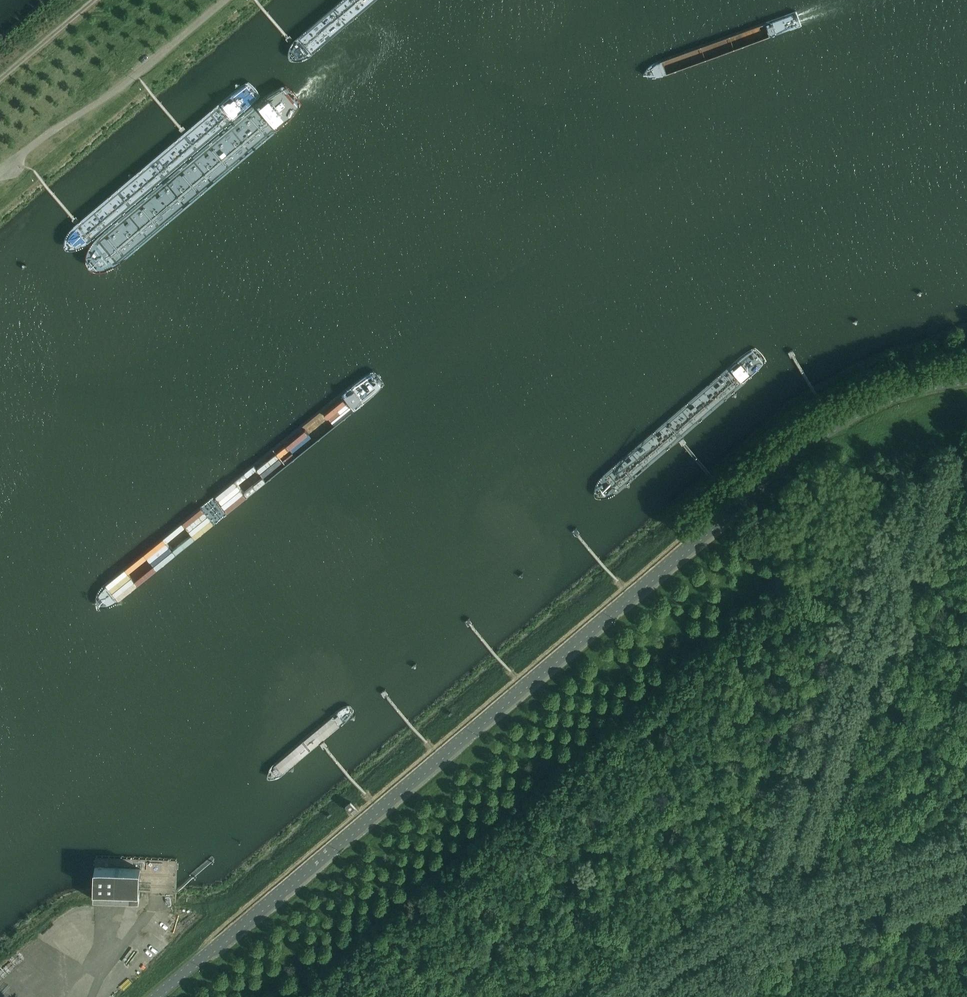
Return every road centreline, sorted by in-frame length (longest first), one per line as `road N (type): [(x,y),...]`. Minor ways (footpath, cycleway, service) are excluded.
road 1 (tertiary): [(155,996),(840,422),(913,390),(966,381)]
road 2 (unclassified): [(0,170),(226,0)]

